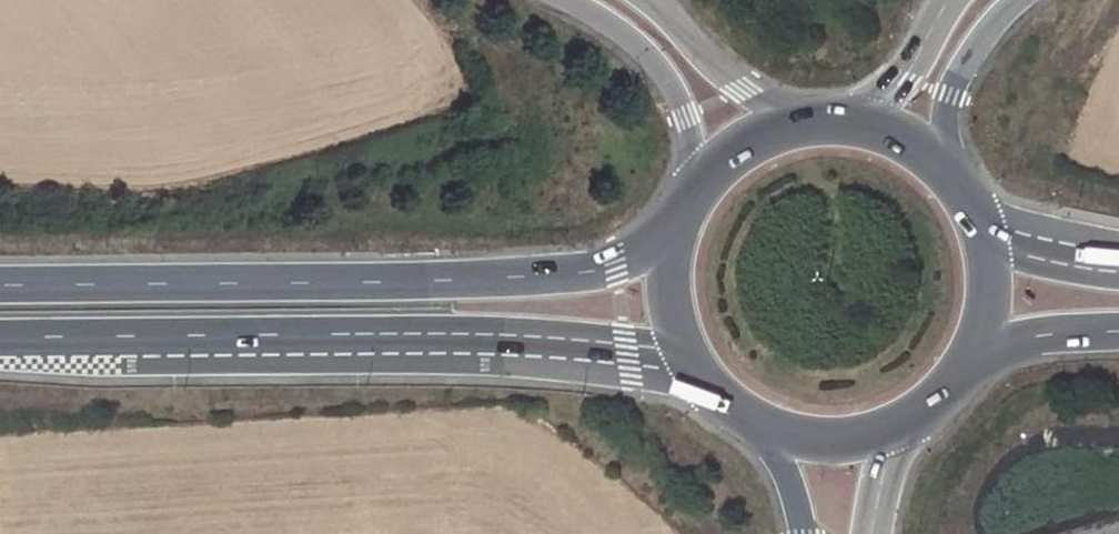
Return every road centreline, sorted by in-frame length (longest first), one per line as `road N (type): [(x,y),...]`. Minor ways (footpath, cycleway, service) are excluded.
road 1 (trunk): [(673,232),(615,267),(556,278),(0,284)]
road 2 (trunk): [(0,337),(466,334),(680,355)]
road 3 (unclassified): [(562,0),(611,23),(672,91),(691,160),(689,197)]
road 4 (unclassified): [(811,121),(740,88),(650,0)]
road 5 (unclassified): [(944,168),(949,95),(989,27),(1024,0)]
road 6 (unclassified): [(950,0),(866,125)]
road 7 (trunk): [(811,121),(741,145),(689,197)]
road 8 (trunk): [(977,354),(1048,334),(1118,331)]
road 9 (trunk): [(1118,272),(1050,261),(985,234)]
road 10 (trunk): [(764,435),(805,446),(889,436)]
road 11 (trunk): [(673,232),(664,273),(680,355)]
road 12 (trunk): [(889,436),(955,389),(977,354)]
road 13 (trunk): [(977,354),(990,315),(985,234)]

